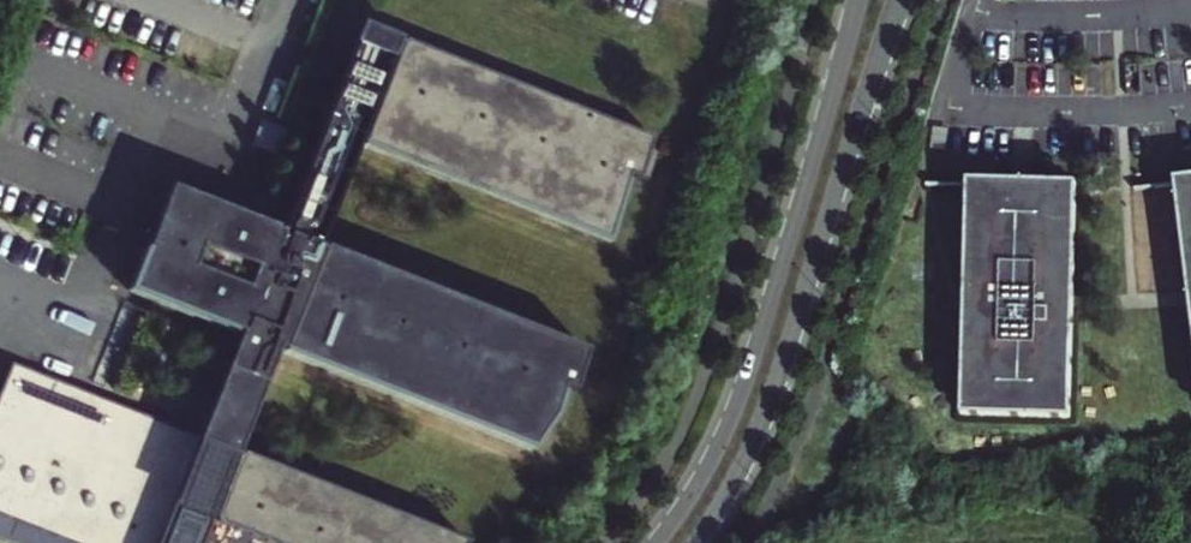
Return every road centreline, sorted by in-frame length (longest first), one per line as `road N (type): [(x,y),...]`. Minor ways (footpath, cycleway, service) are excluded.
road 1 (tertiary): [(695,542),(767,408),(900,0)]
road 2 (tertiary): [(857,0),(738,400),(657,542)]

